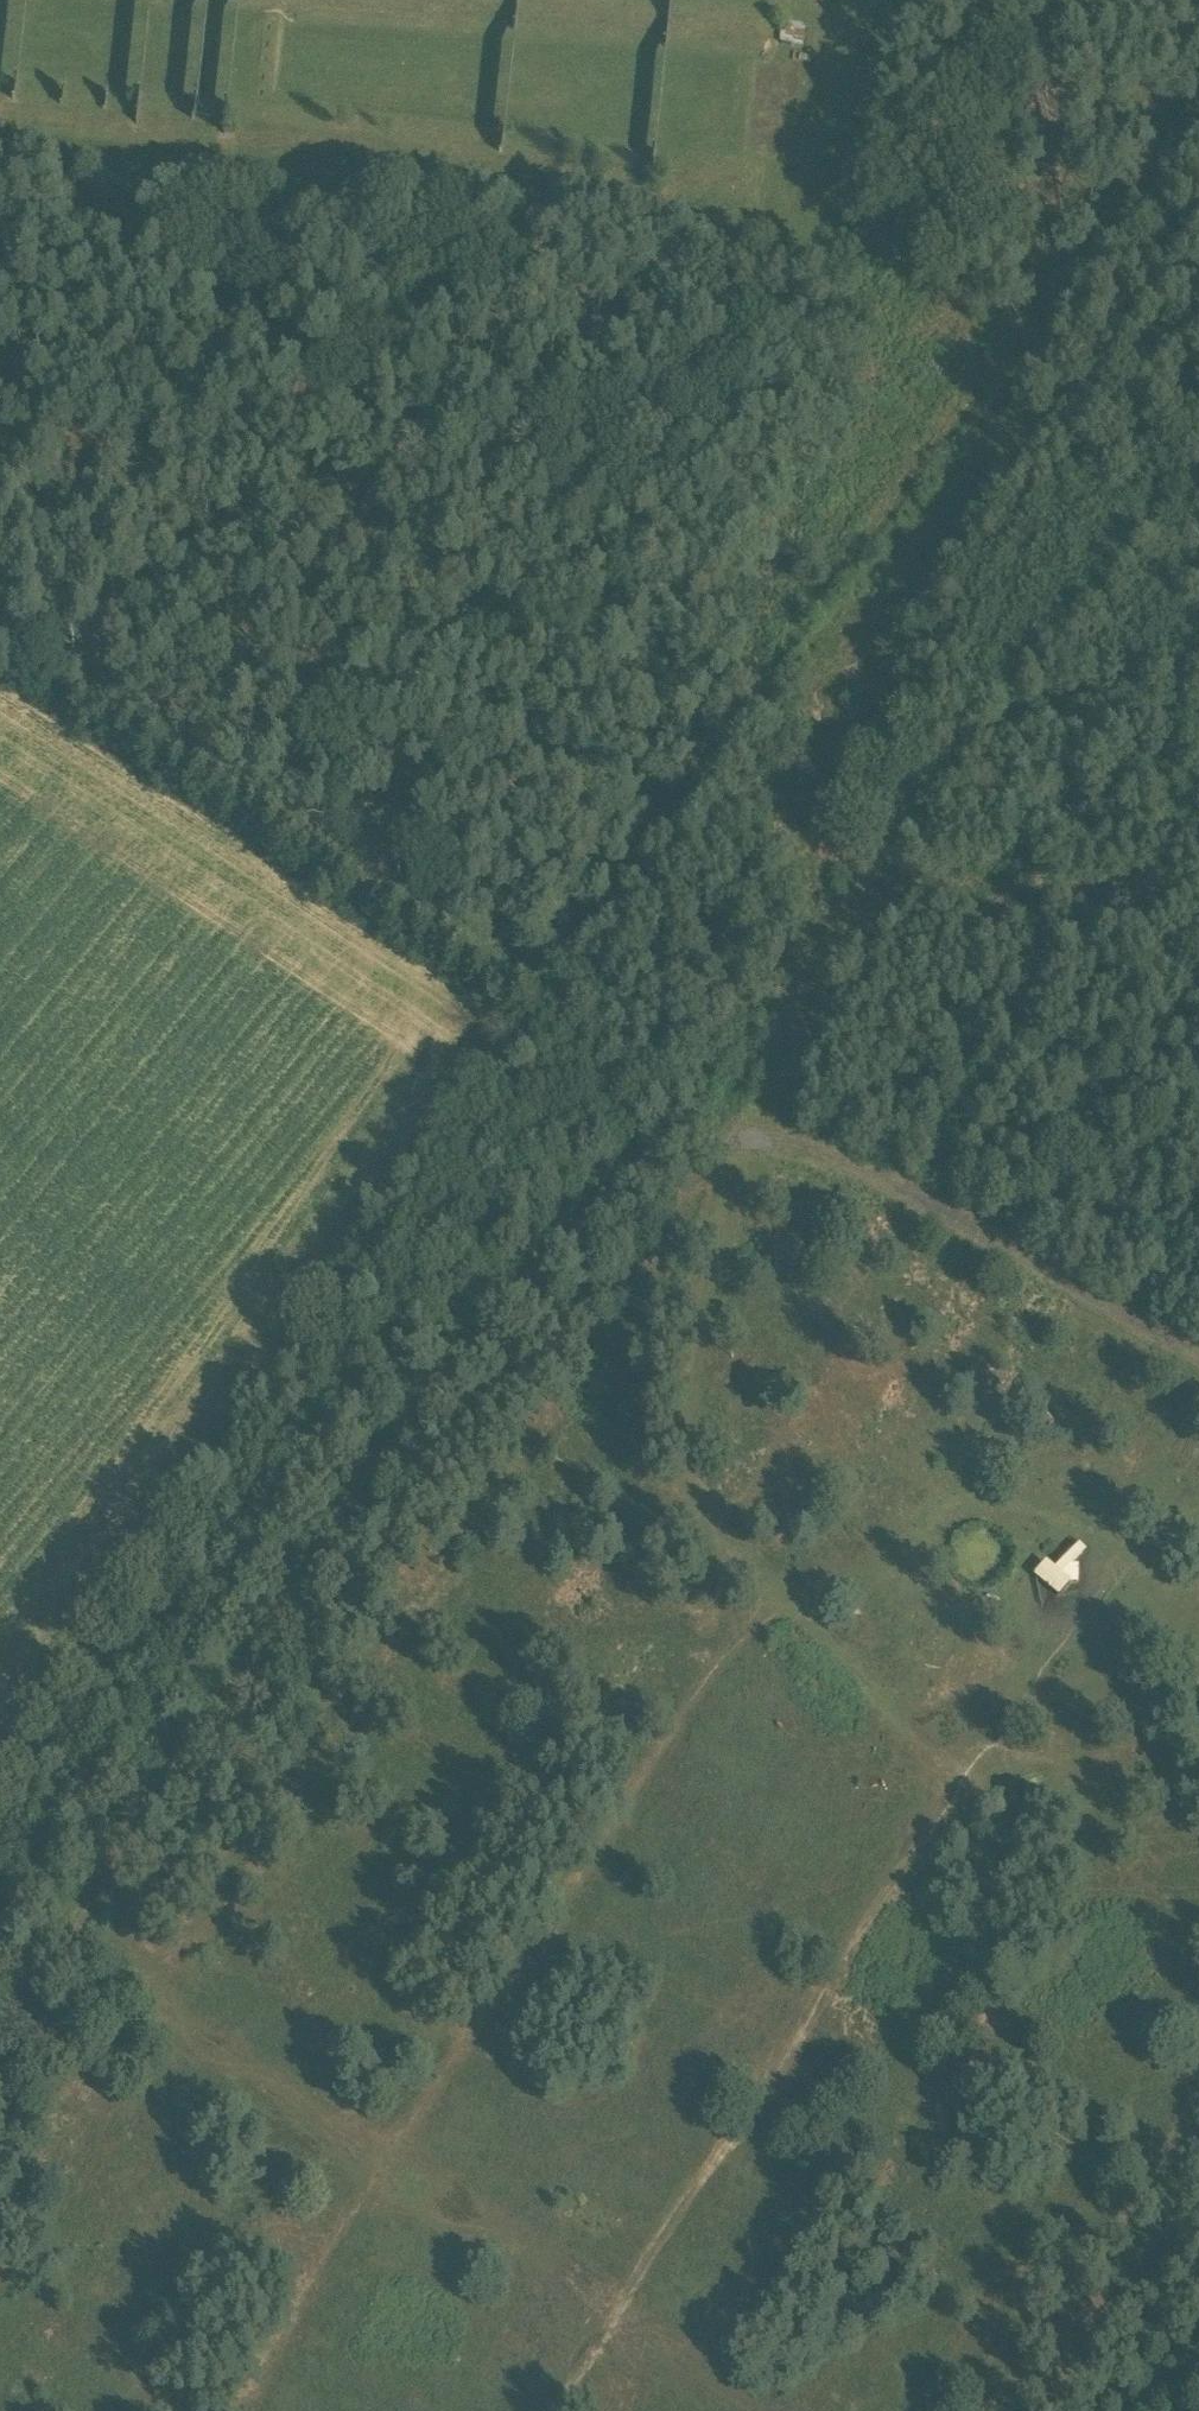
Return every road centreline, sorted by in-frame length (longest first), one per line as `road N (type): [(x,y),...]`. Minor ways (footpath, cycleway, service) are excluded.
road 1 (track): [(0,2040),(319,1563),(541,1256),(601,1197),(668,1151),(742,1137)]
road 2 (track): [(0,686),(502,1010),(486,1035)]

